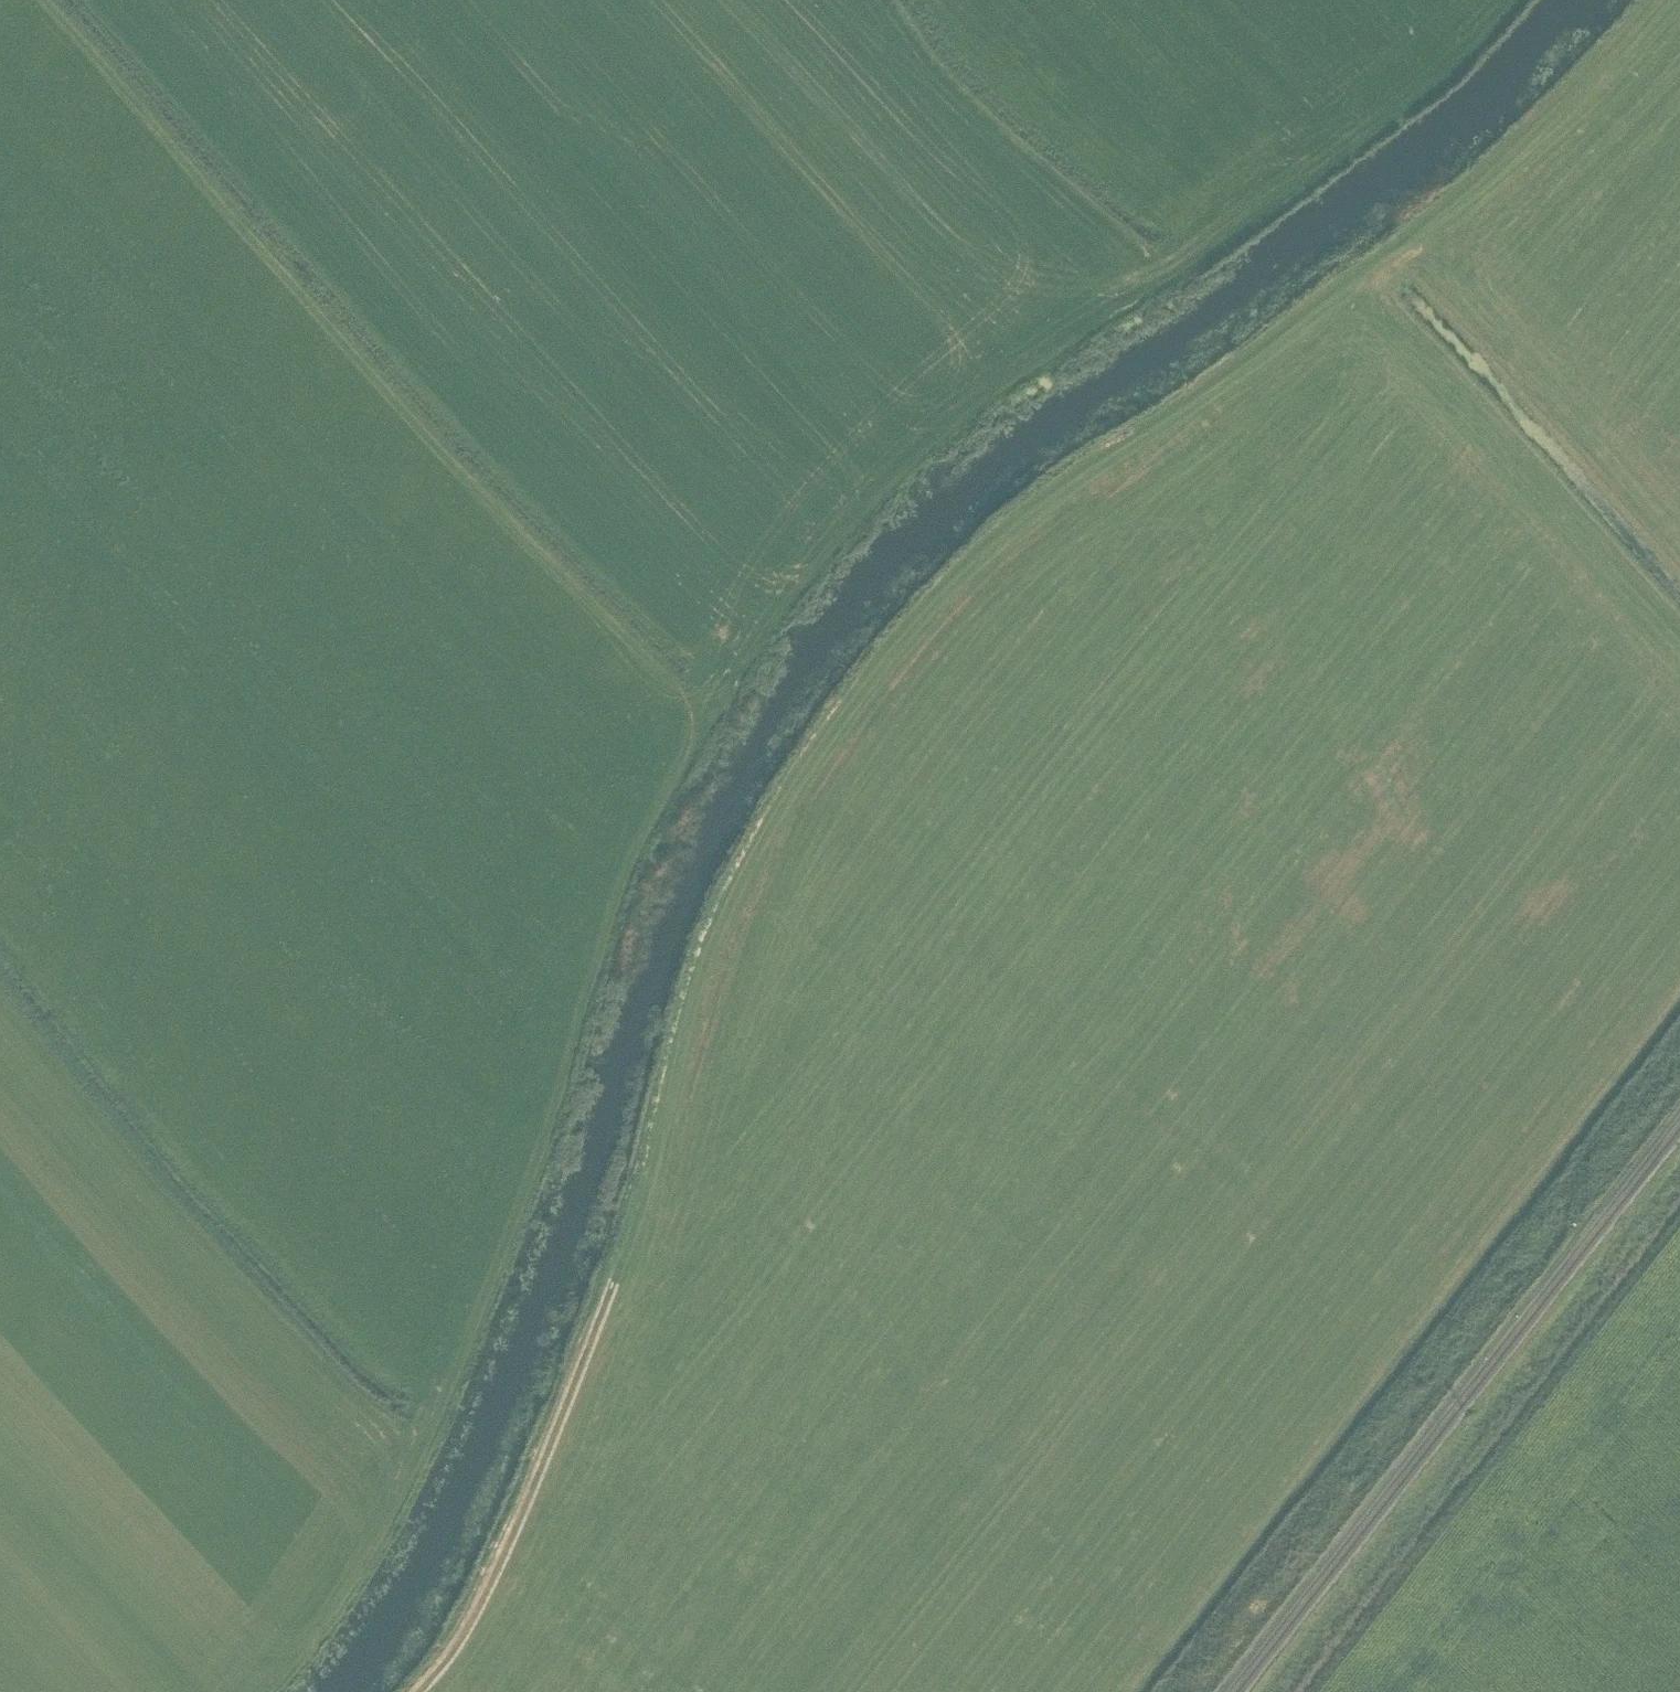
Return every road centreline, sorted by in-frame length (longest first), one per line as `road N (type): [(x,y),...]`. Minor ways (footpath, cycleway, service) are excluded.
road 1 (track): [(607,1289),(458,1628),(416,1691)]

